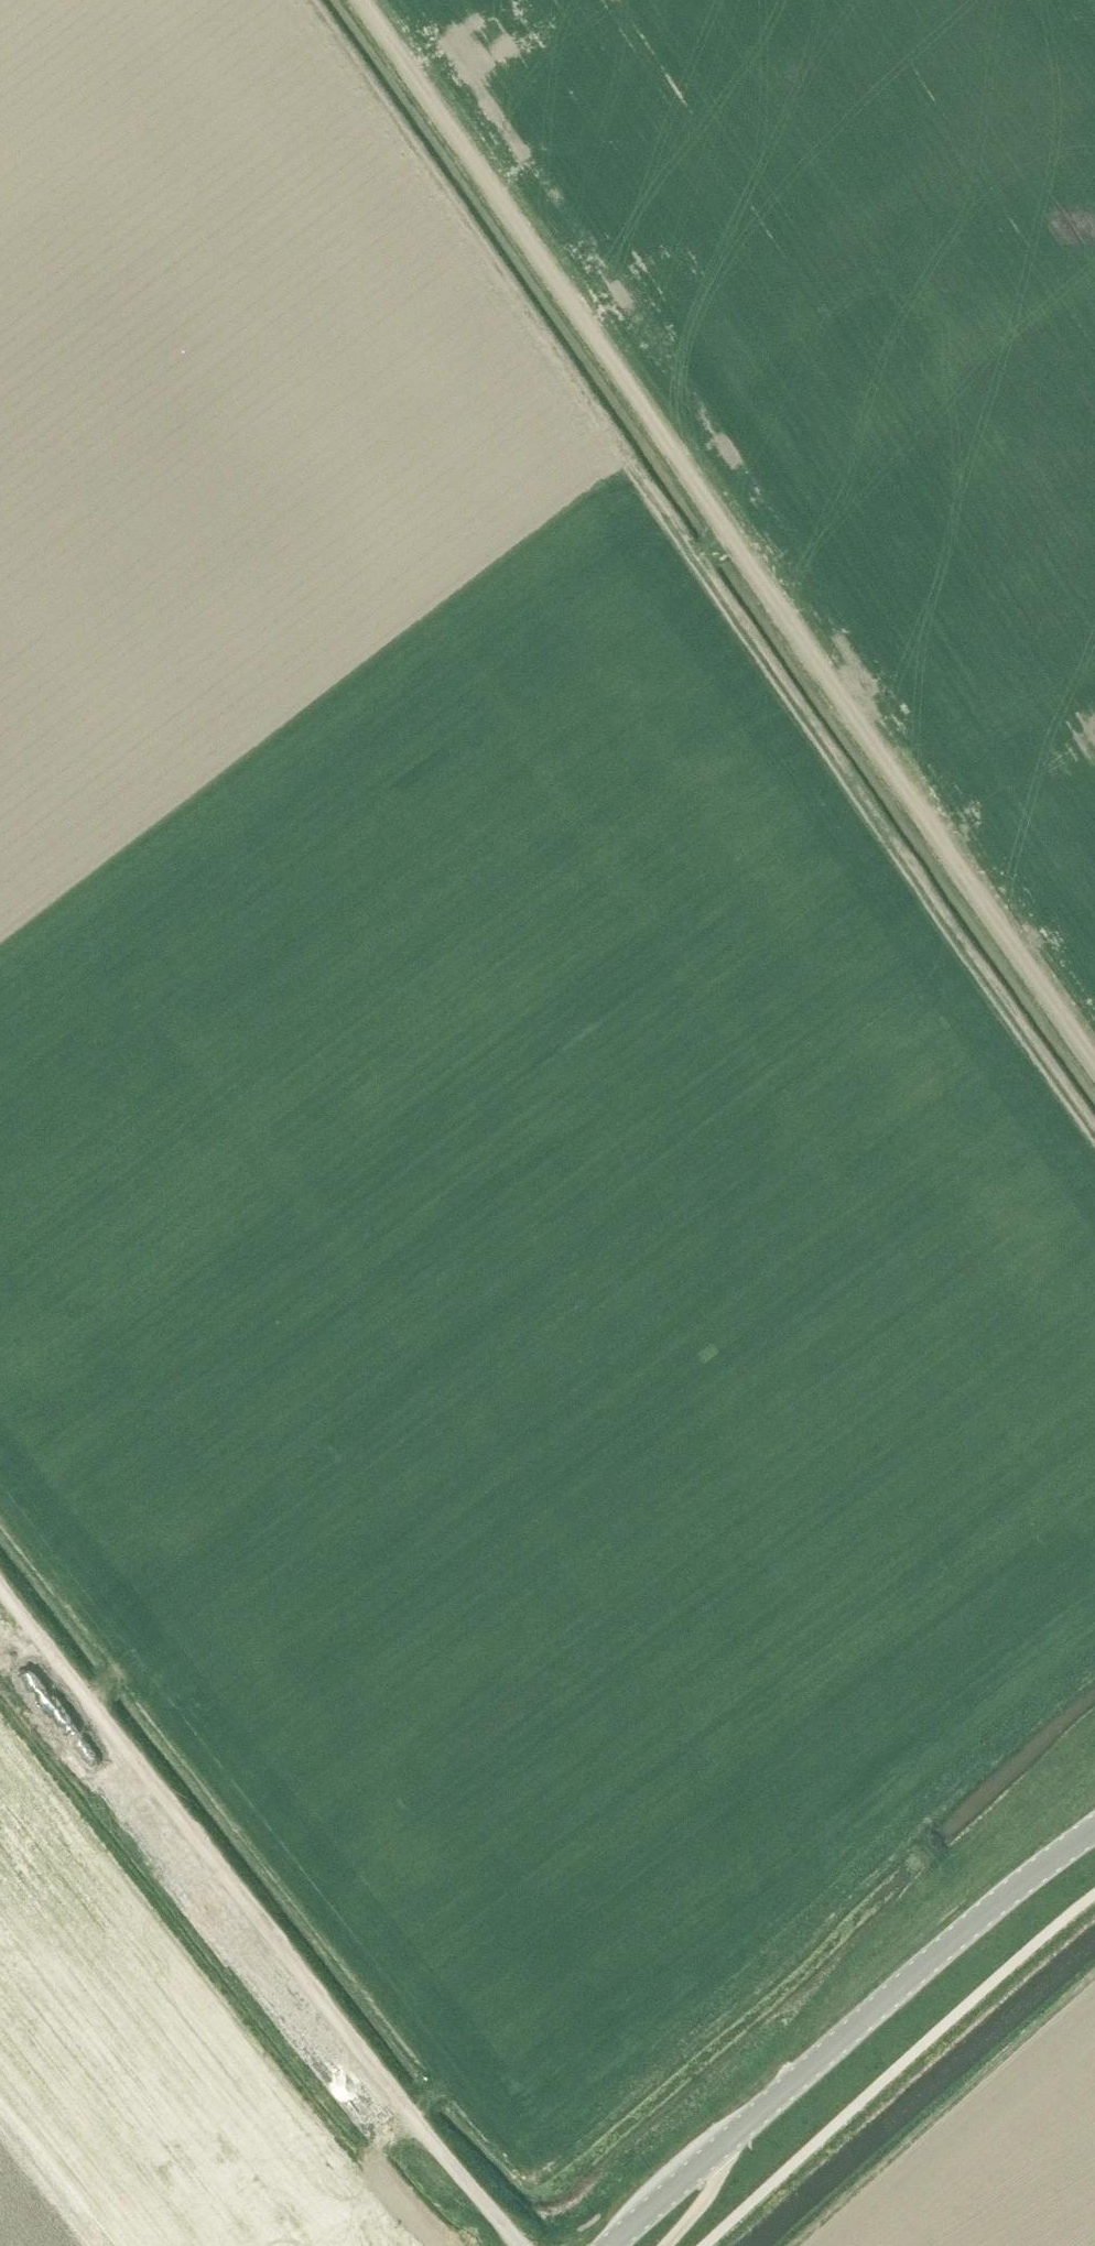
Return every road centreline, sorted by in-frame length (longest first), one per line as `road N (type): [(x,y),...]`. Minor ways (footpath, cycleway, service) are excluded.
road 1 (unclassified): [(520,2245),(405,2112),(0,1589)]
road 2 (primary): [(721,2153),(1094,1833)]
road 3 (primary): [(617,2245),(721,2153)]

